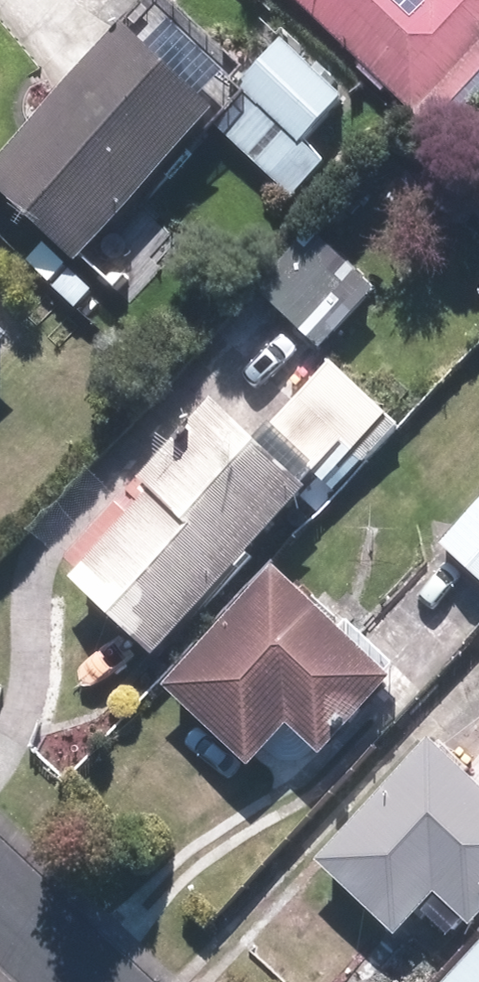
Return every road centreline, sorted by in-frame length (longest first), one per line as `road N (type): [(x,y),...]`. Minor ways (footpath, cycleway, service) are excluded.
road 1 (residential): [(0,895),(92,981)]

